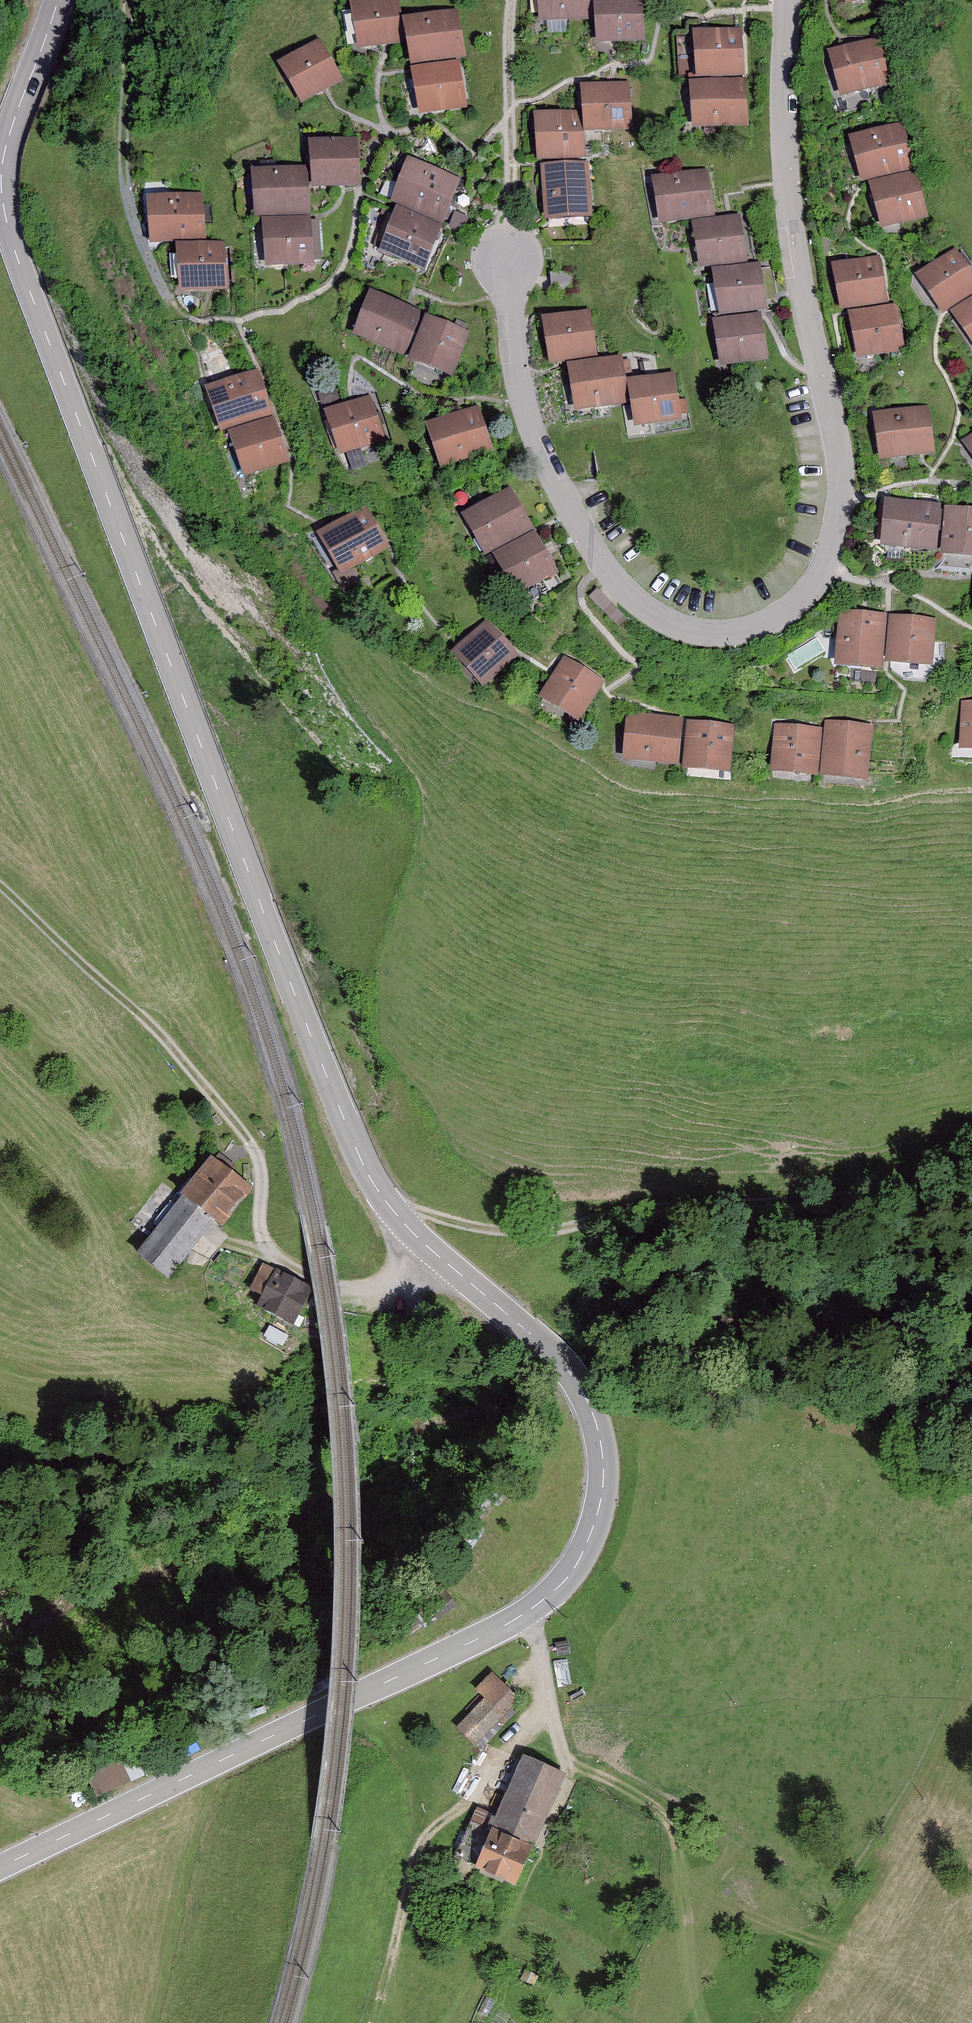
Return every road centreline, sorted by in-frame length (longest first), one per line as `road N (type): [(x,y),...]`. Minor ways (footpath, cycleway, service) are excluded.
road 1 (tertiary): [(57,0),(2,167),(15,252),(370,1177),(417,1236),(566,1368),(595,1418),(604,1475),(577,1563),(529,1610),(0,1867)]
road 2 (residential): [(785,0),(784,182),(839,475),(824,563),(790,608),(743,631),(684,629),(630,600),(602,567),(521,405),(505,260)]
road 3 (track): [(392,1209),(519,1230),(652,1203),(841,1201),(971,1154)]
road 4 (track): [(709,2022),(672,1820),(630,1779),(571,1758),(547,1702)]
road 5 (track): [(256,1148),(152,1023),(0,887)]
road 6 (track): [(128,0),(126,188),(177,314)]
road 7 (track): [(366,2022),(422,1836),(476,1790)]
road 8 (track): [(505,260),(511,0)]

